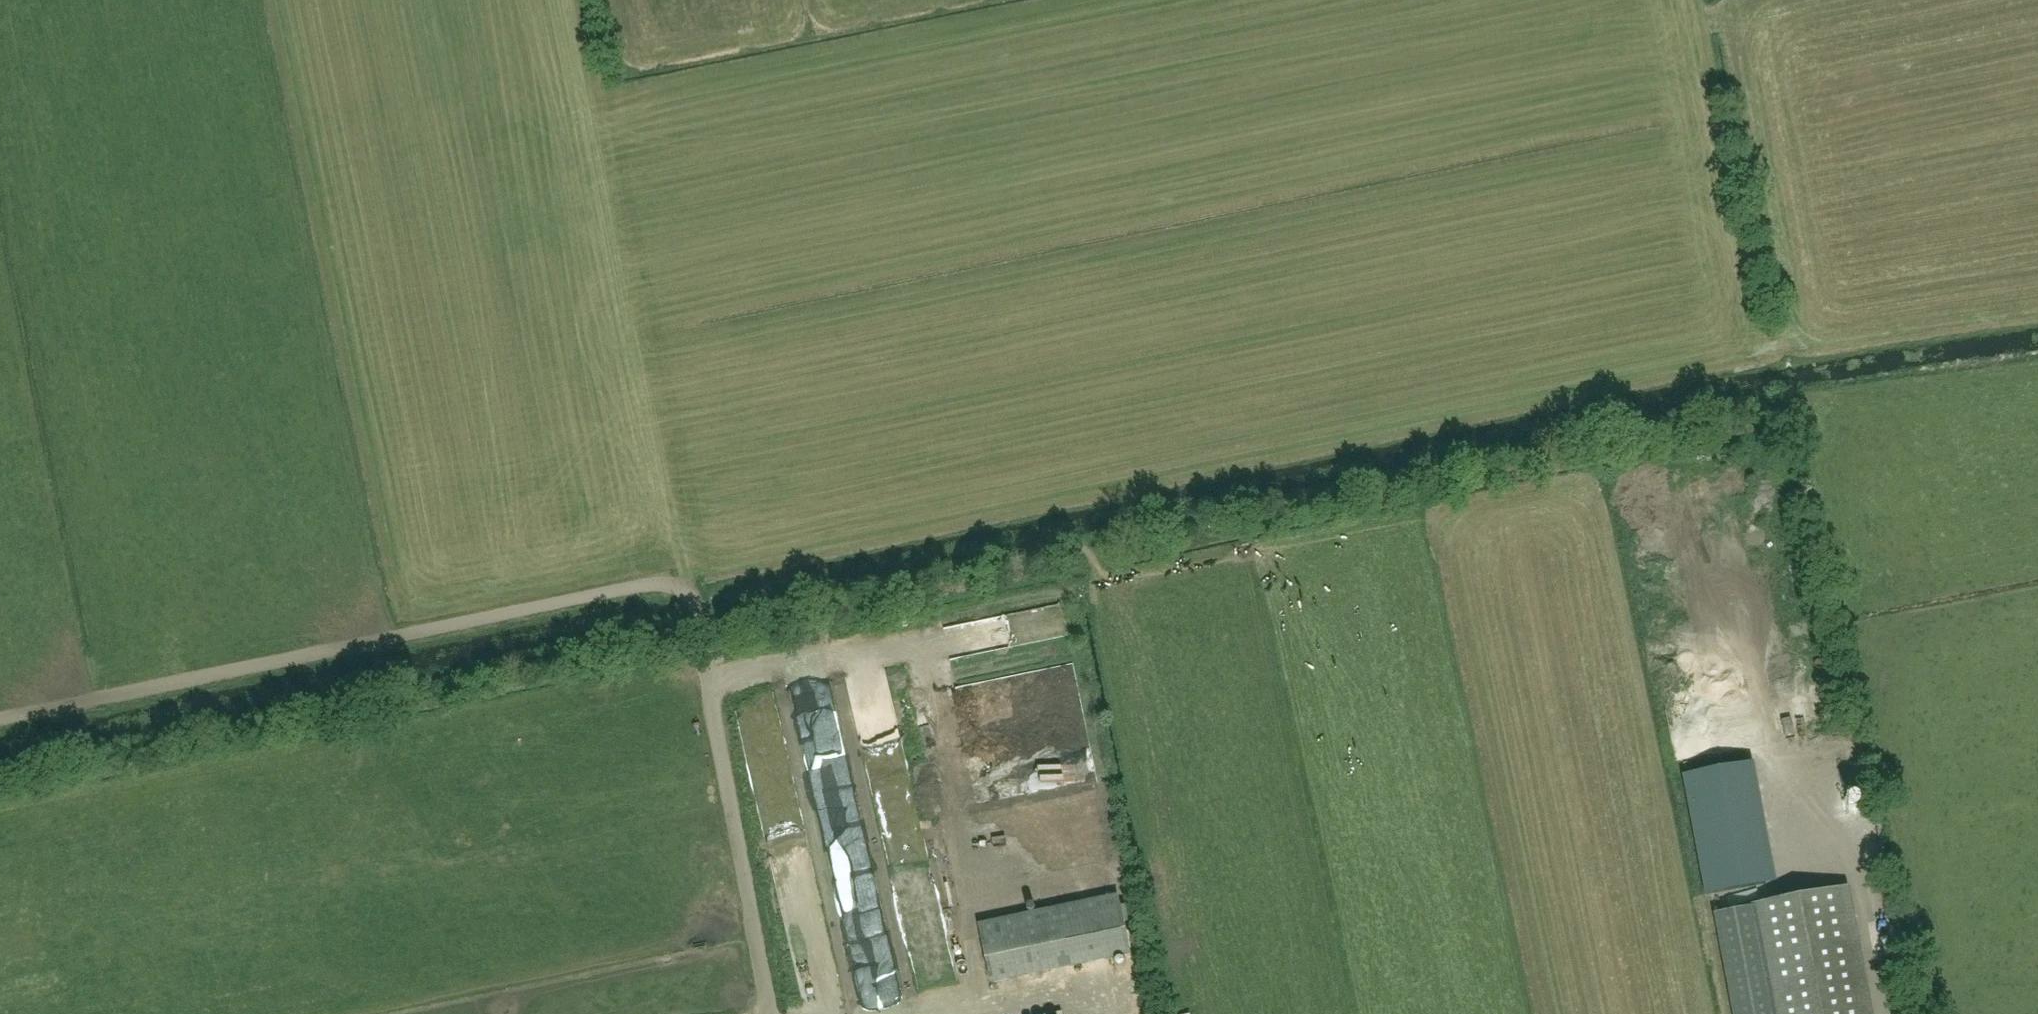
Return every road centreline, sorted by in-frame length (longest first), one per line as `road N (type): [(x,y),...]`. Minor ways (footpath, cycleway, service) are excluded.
road 1 (track): [(0,726),(692,588),(701,603),(773,1013)]
road 2 (track): [(976,1013),(1082,1001),(1102,1013)]

